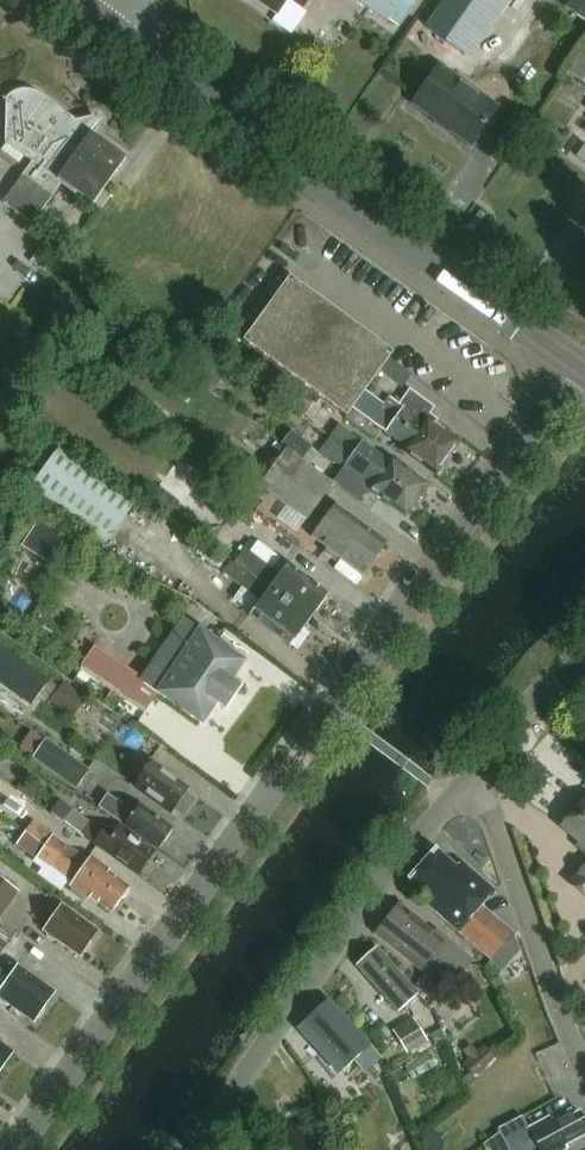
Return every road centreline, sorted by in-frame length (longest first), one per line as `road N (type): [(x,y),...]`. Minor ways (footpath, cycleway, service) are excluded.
road 1 (primary): [(576,368),(119,32)]
road 2 (tertiary): [(12,1149),(285,774)]
road 3 (residential): [(194,1149),(385,879),(459,798)]
road 4 (tertiary): [(323,721),(576,368)]
road 5 (residential): [(584,1080),(501,839),(484,813),(459,798)]
road 6 (residential): [(459,798),(527,709),(584,664)]

